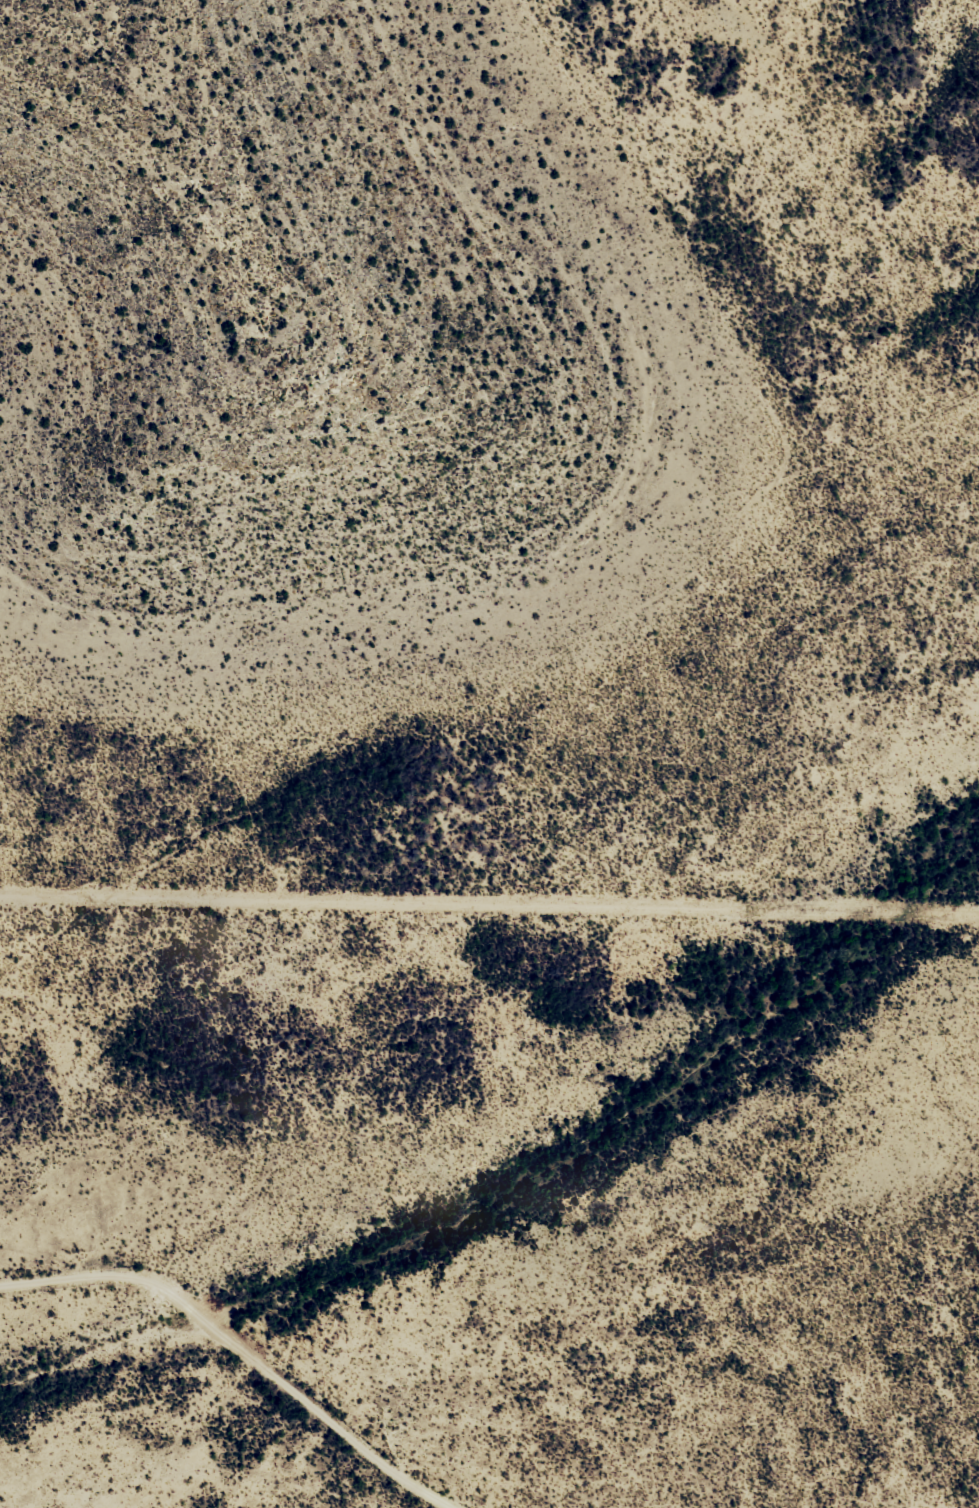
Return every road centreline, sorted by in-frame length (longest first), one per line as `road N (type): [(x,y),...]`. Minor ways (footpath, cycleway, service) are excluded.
road 1 (track): [(0,971),(78,891),(405,747),(841,444),(978,365)]
road 2 (track): [(447,1507),(192,1324),(117,1294),(0,1296)]

